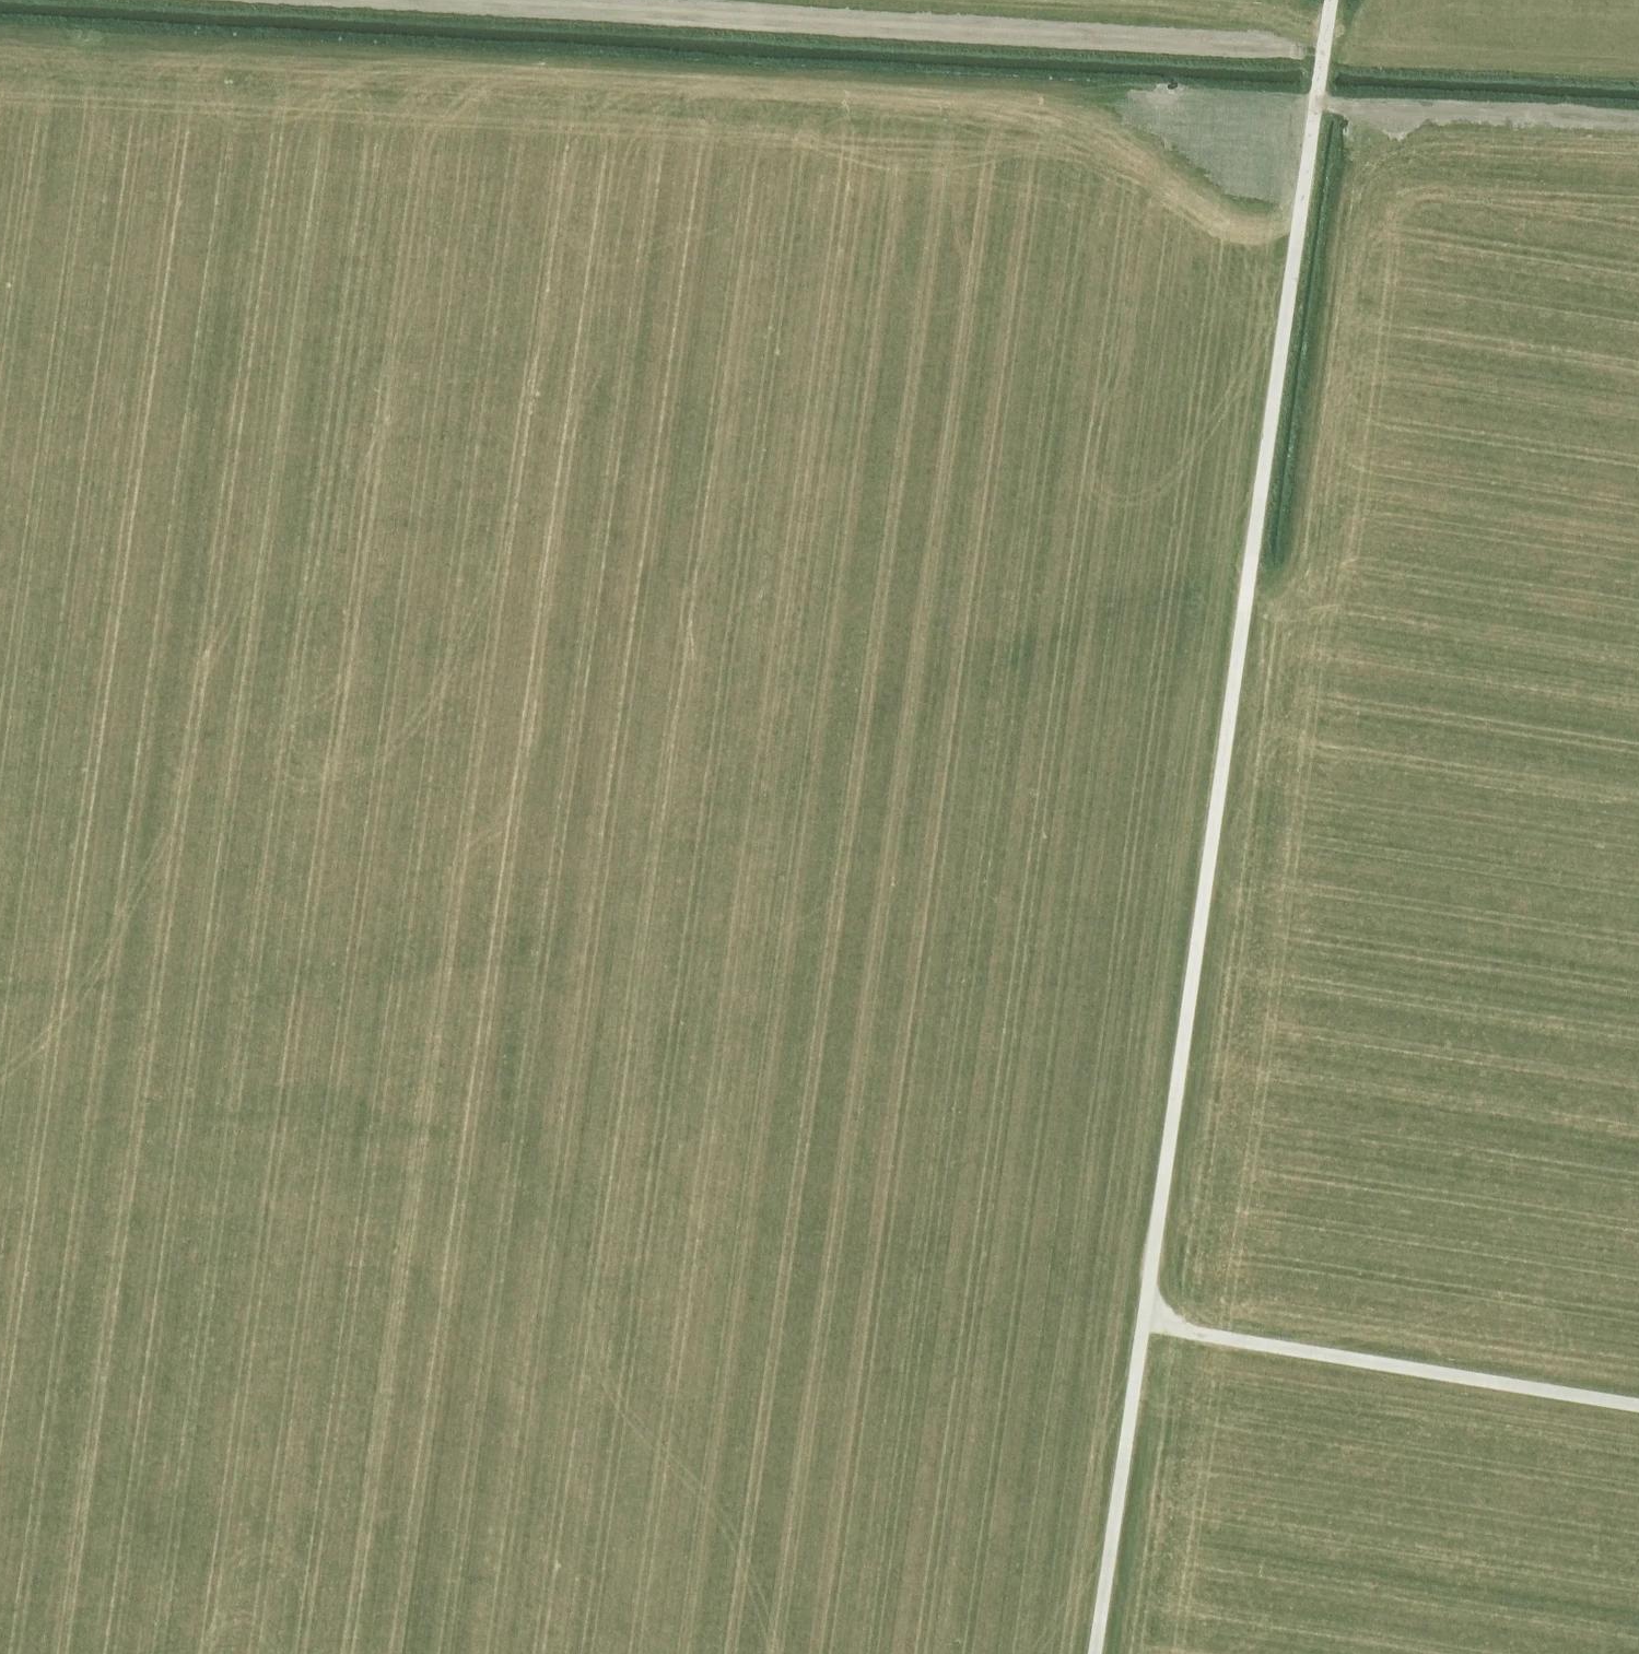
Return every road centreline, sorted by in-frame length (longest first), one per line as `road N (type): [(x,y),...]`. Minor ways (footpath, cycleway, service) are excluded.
road 1 (track): [(1095,1653),(1330,0)]

